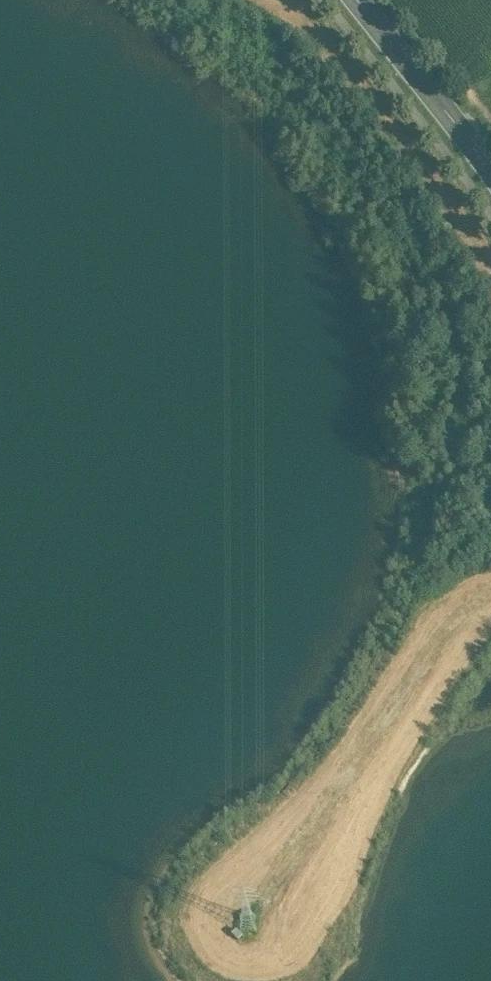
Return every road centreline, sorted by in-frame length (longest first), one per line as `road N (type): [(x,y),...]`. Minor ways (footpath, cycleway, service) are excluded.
road 1 (secondary): [(490,173),(357,0)]

